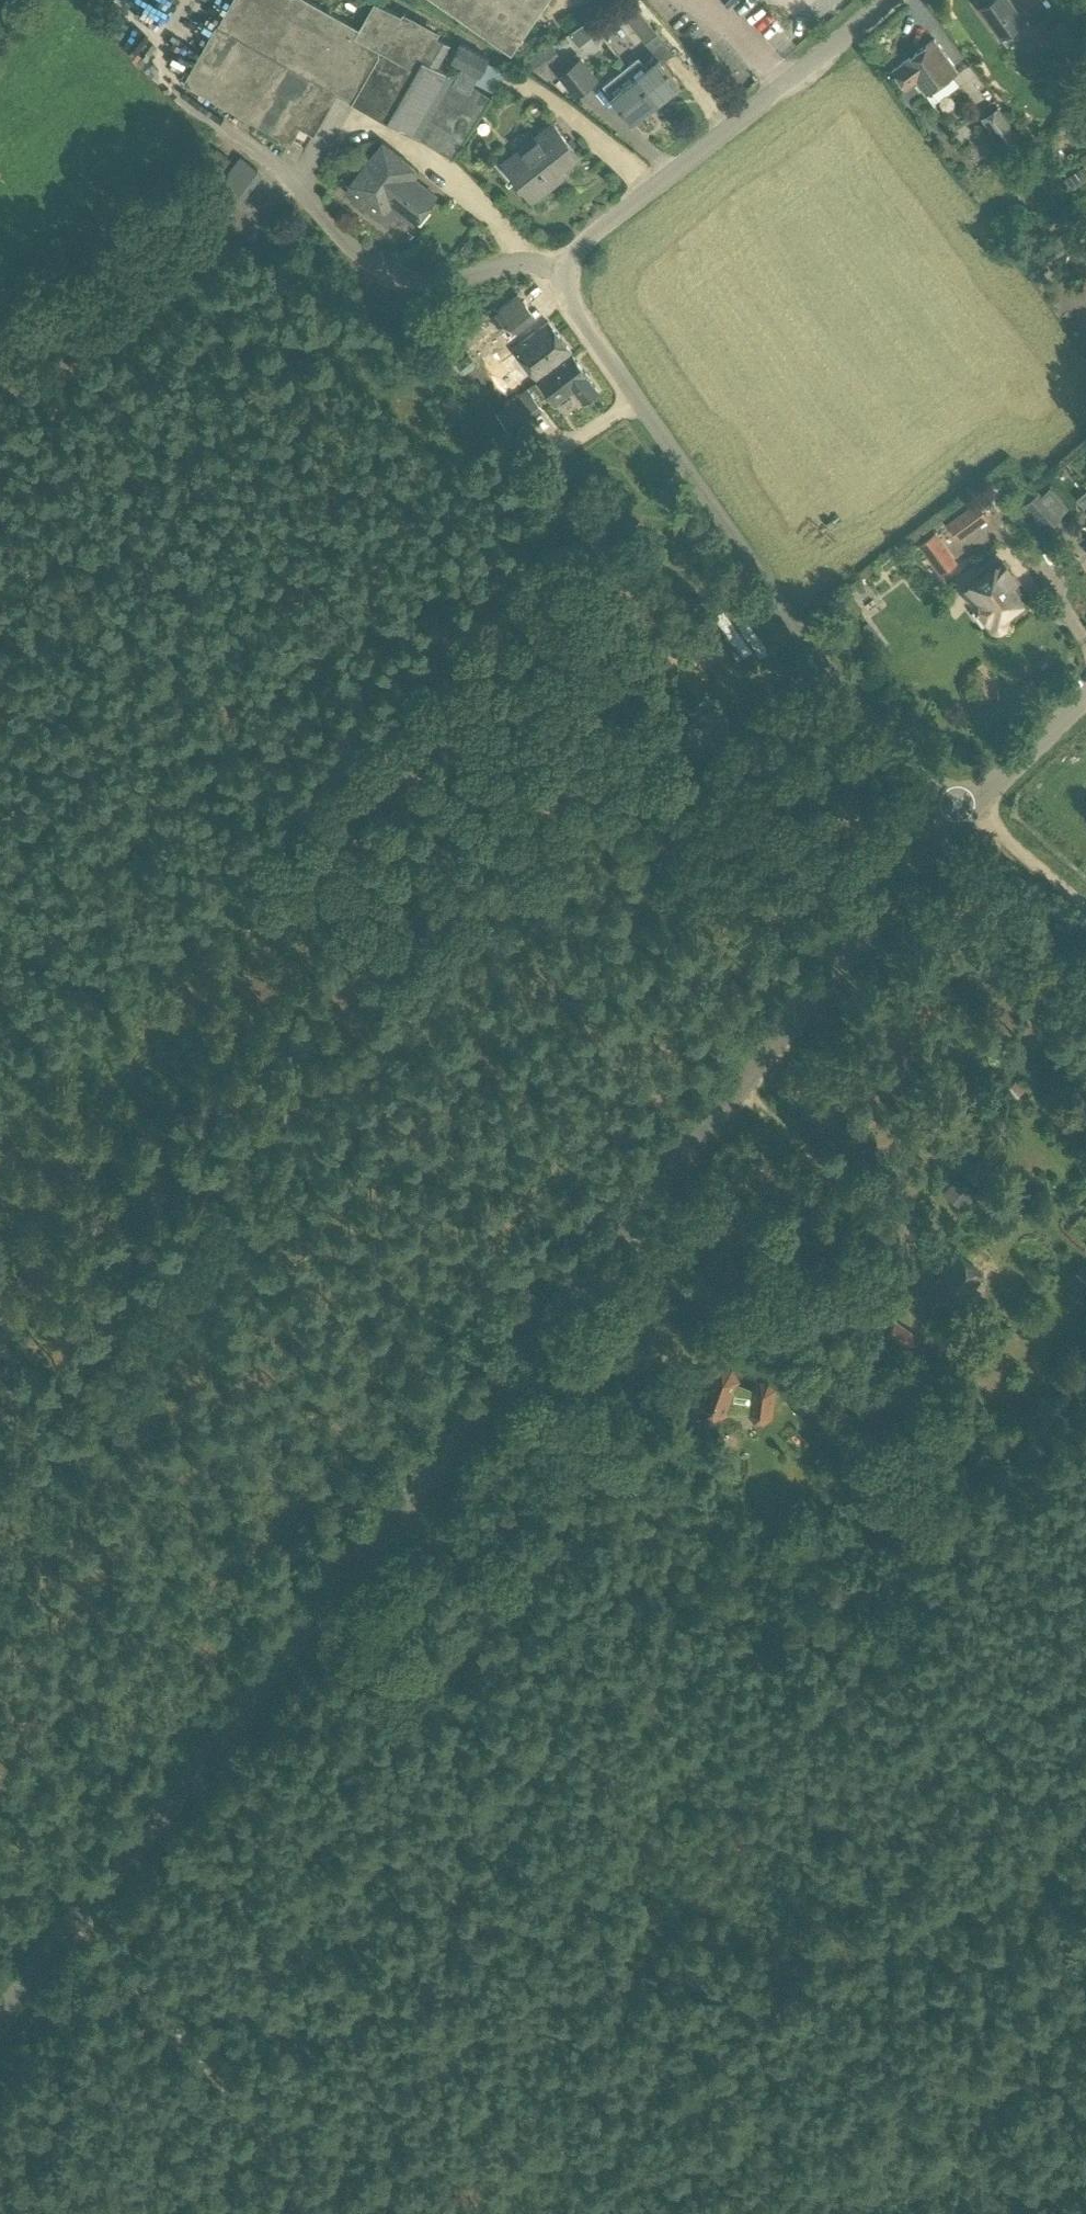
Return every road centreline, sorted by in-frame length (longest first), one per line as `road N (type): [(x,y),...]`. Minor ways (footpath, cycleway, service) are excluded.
road 1 (unclassified): [(0,2016),(969,807)]
road 2 (unclassified): [(969,807),(834,681),(585,324),(568,279),(571,258),(587,238),(883,0)]
road 3 (track): [(0,1077),(436,616)]
road 4 (unclassified): [(969,807),(1085,693)]
road 5 (track): [(969,807),(1085,904)]

